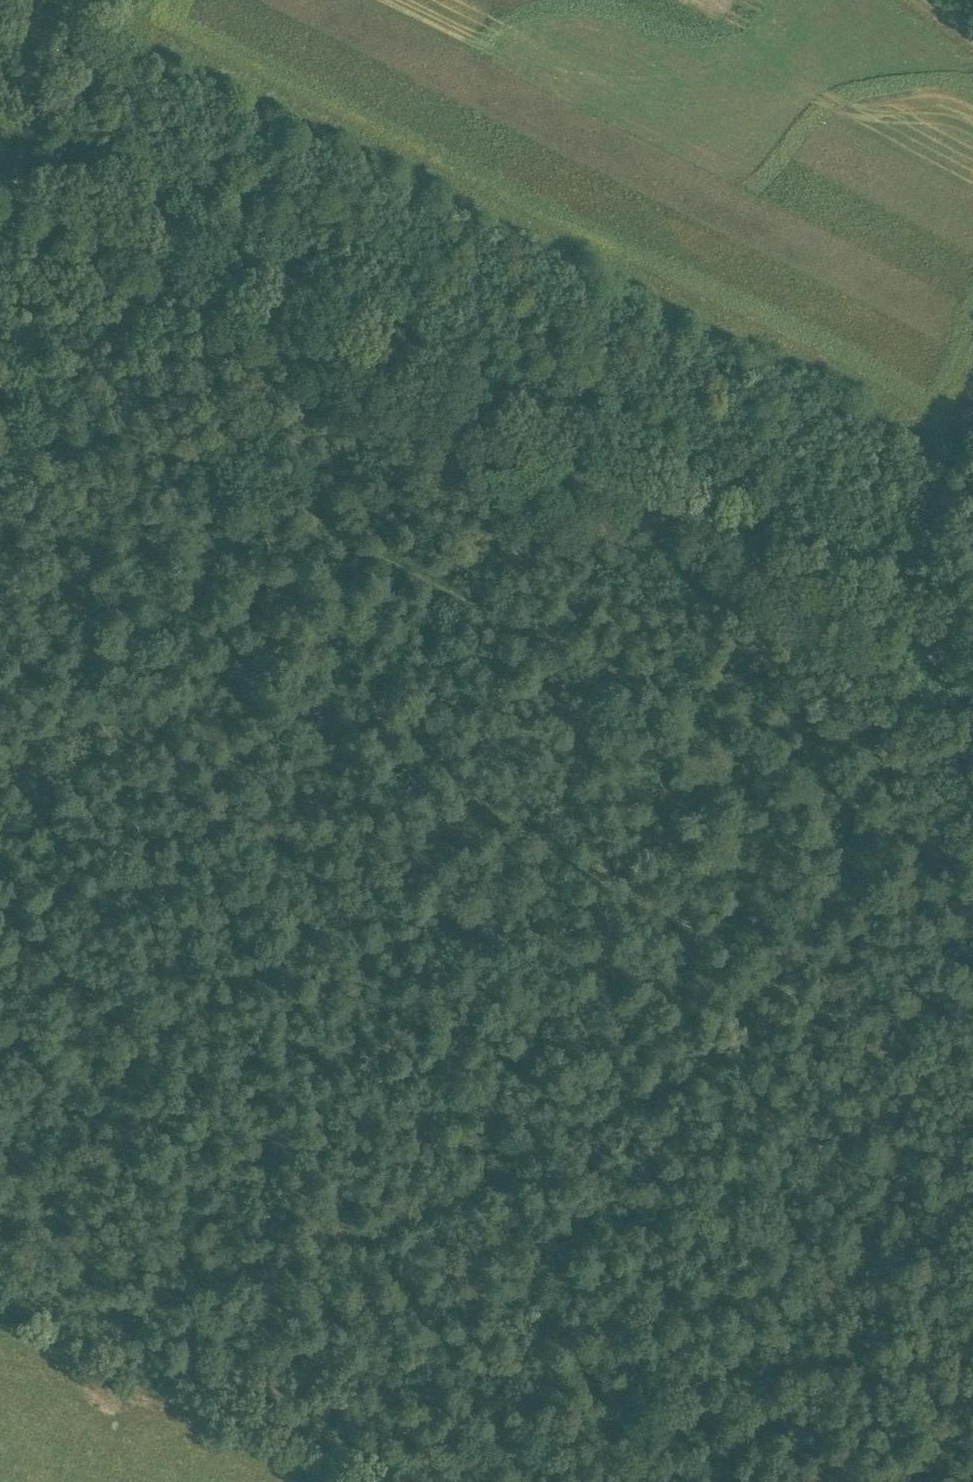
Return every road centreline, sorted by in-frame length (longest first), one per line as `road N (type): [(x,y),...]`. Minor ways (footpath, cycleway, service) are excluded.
road 1 (track): [(0,1054),(127,883),(205,795),(301,712),(353,703),(443,753),(473,789),(596,875),(751,957),(768,981),(938,1095),(972,1138)]
road 2 (unclassified): [(972,667),(0,187)]
road 3 (track): [(103,1312),(388,1225),(812,1010)]
road 4 (track): [(0,1261),(191,1363),(278,1398),(416,1481)]
road 5 (track): [(972,1194),(812,1481)]

